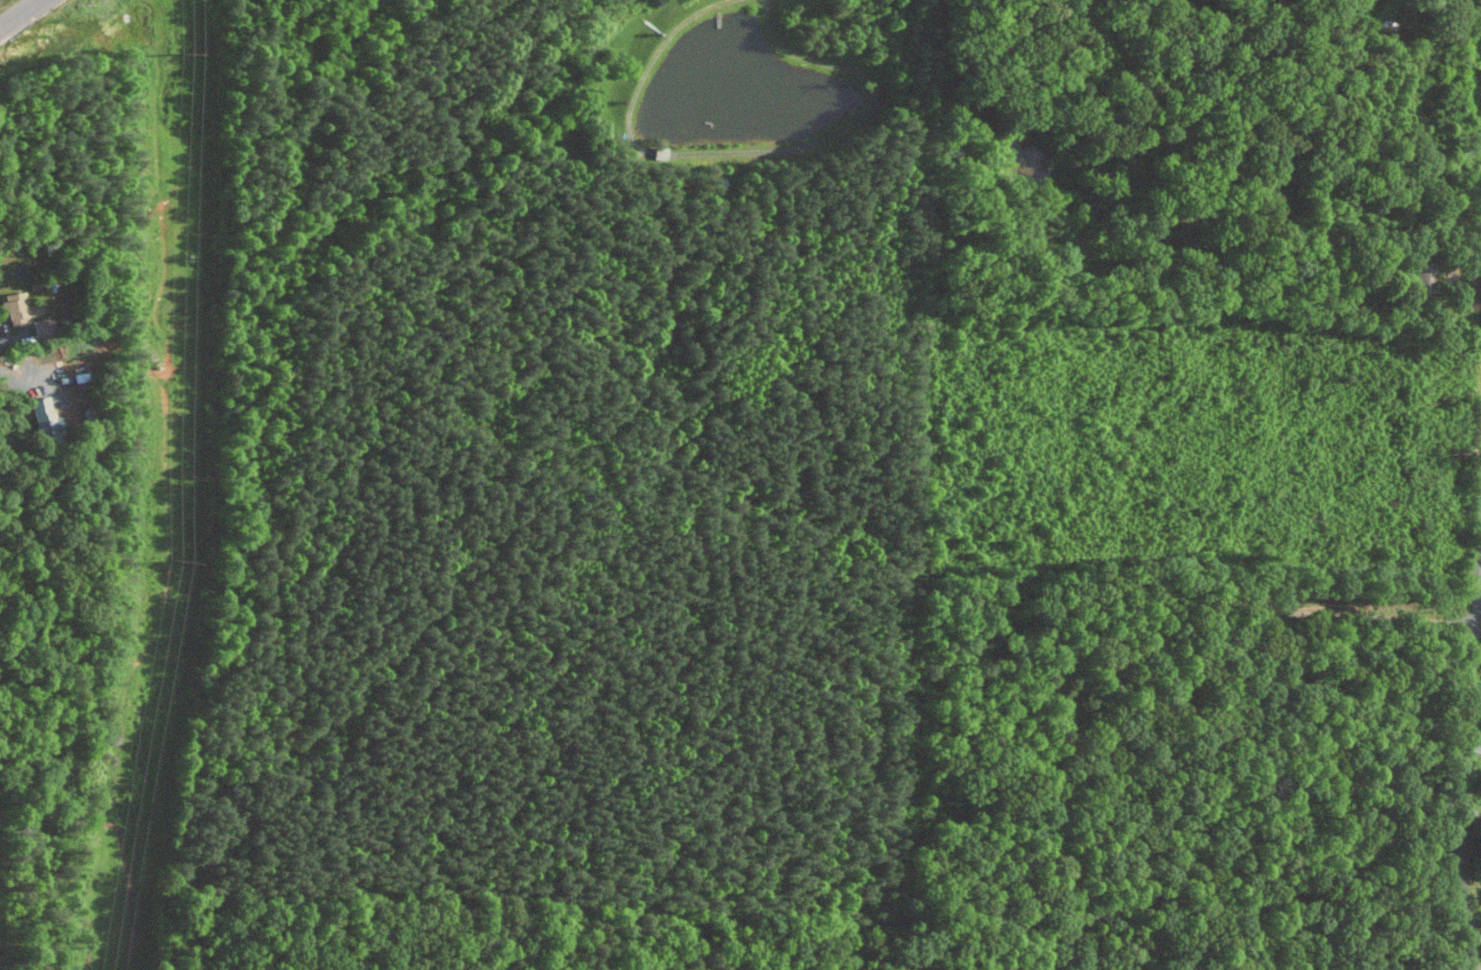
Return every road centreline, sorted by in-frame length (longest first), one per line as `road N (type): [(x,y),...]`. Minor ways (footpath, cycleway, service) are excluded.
road 1 (residential): [(1475,969),(1460,822),(1480,560)]

